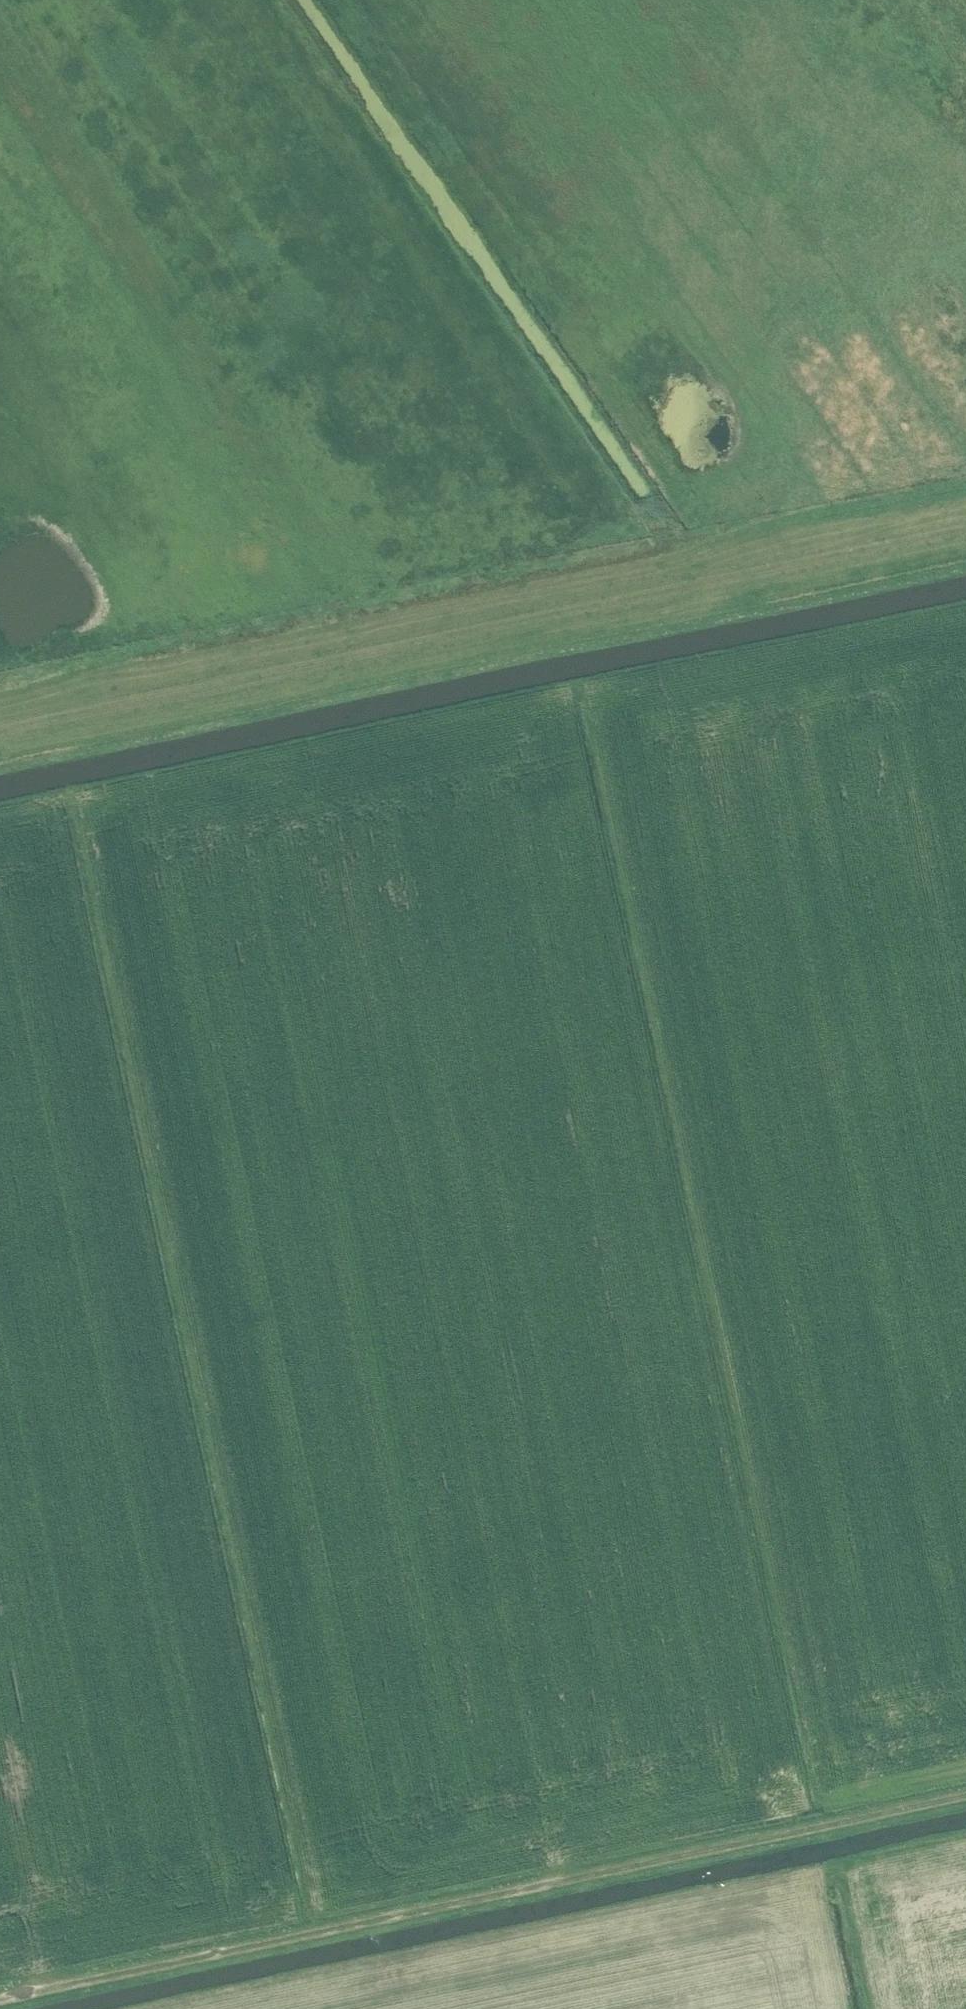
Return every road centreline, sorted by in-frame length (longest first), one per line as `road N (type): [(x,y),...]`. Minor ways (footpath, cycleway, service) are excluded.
road 1 (track): [(0,2001),(965,1796)]

